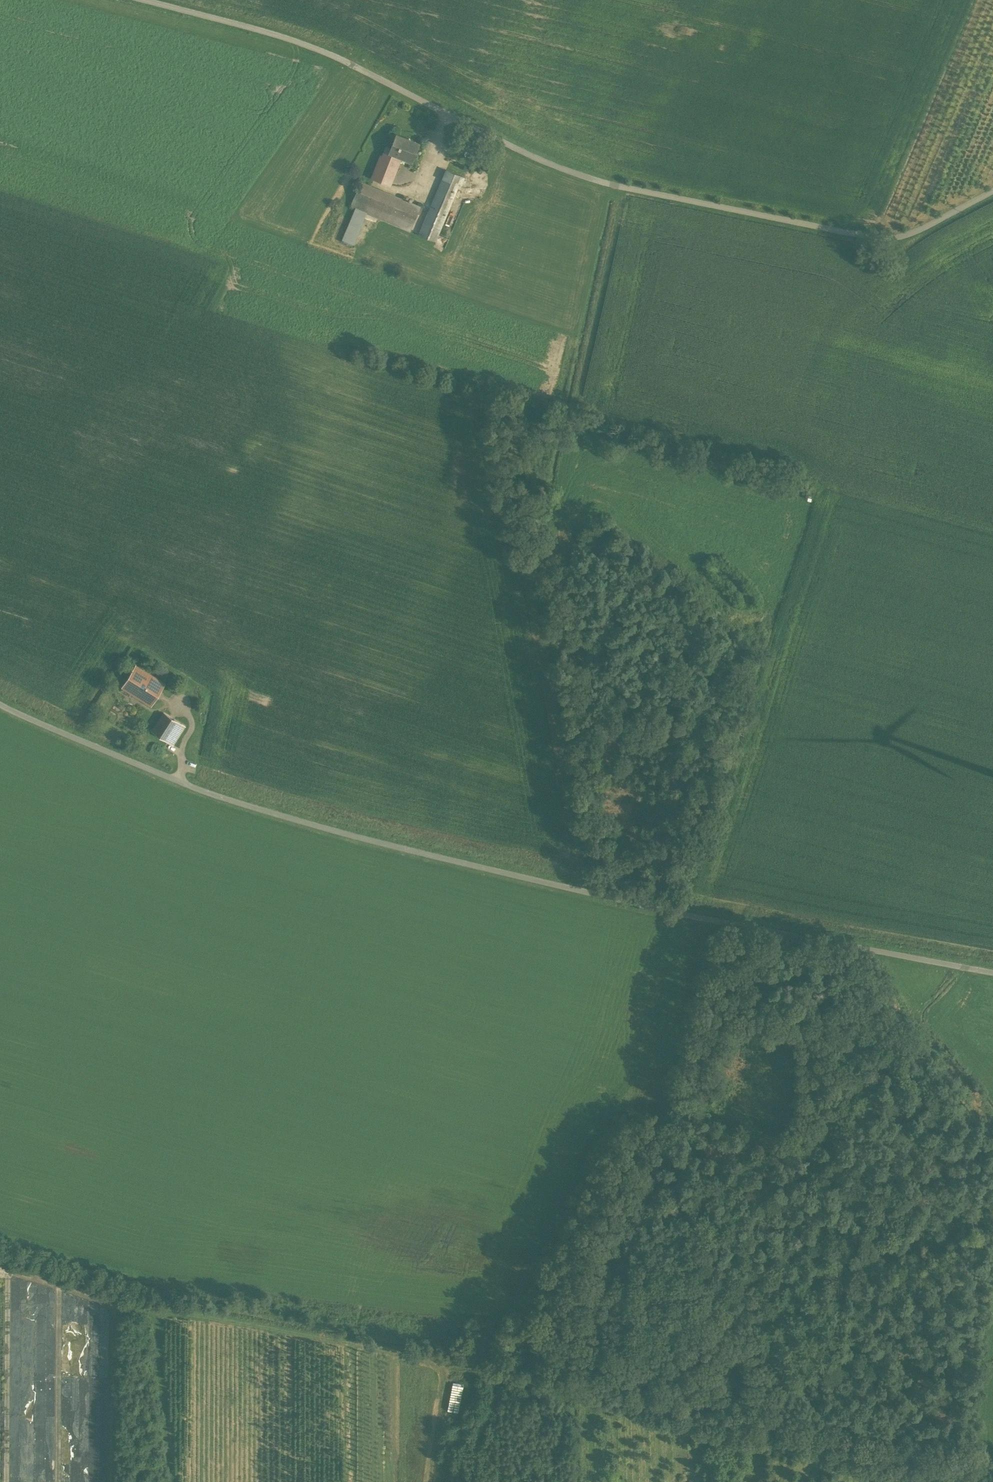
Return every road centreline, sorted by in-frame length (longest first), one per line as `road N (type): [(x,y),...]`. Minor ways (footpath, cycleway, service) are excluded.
road 1 (unclassified): [(992,967),(353,828),(190,778),(0,693)]
road 2 (unclassified): [(992,186),(918,224),(875,228),(615,186),(482,136),(341,60),(144,0)]
road 3 (track): [(432,1481),(446,1368),(182,1310),(155,1319),(59,1285)]
road 4 (track): [(57,1481),(59,1285),(7,1272),(6,1481)]
road 5 (track): [(171,1481),(155,1319)]

